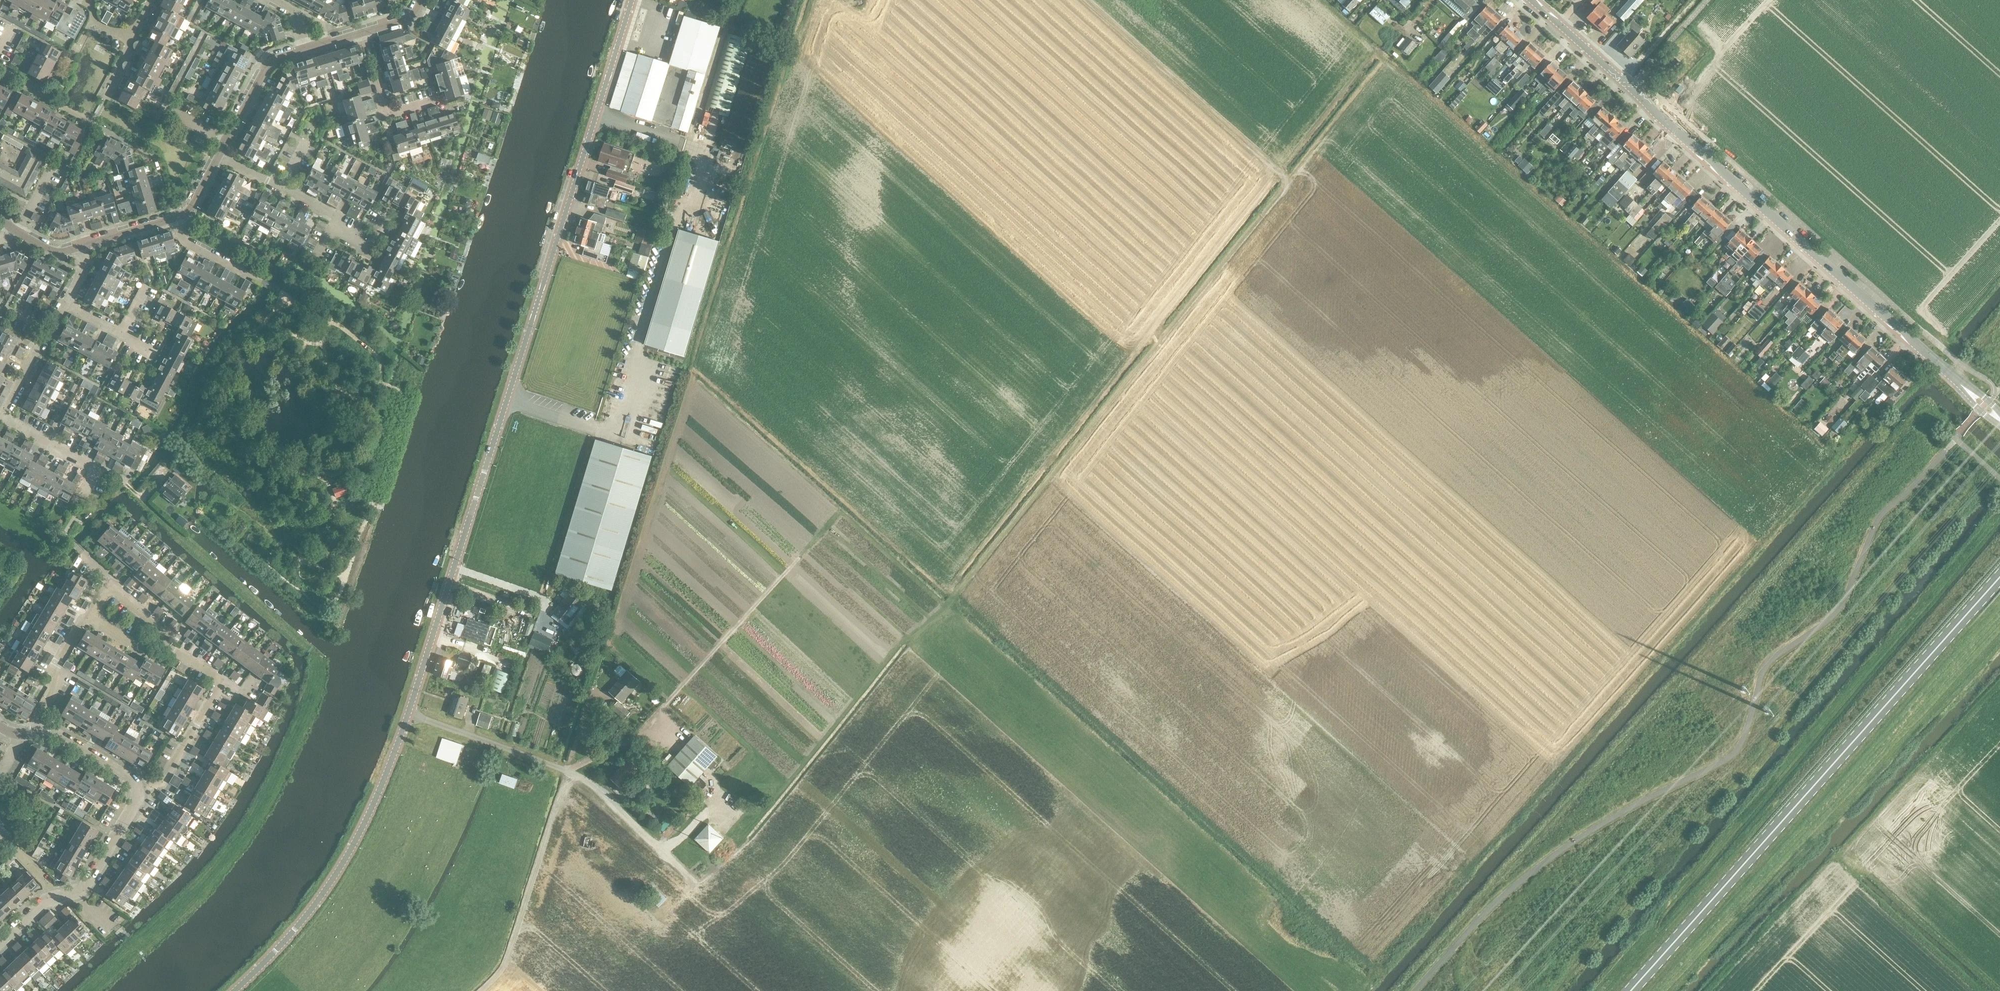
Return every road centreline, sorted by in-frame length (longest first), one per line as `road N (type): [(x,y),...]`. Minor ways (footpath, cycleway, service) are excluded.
road 1 (tertiary): [(234,990),(313,907),(353,845),(405,730),(633,0)]
road 2 (track): [(882,666),(956,595),(1285,178),(1085,0)]
road 3 (tertiary): [(1955,378),(1530,0)]
road 4 (primary): [(1630,990),(1999,580)]
road 5 (track): [(481,990),(502,972),(567,770)]
road 6 (residential): [(0,941),(47,900),(85,885),(137,789)]
road 7 (residential): [(137,789),(162,783),(225,682),(171,648)]
road 8 (track): [(580,777),(697,887)]
road 9 (residential): [(283,189),(333,215),(333,230),(367,247),(384,214)]
road 10 (residential): [(219,156),(266,66),(303,49)]
road 11 (residential): [(436,100),(390,115),(365,32)]
road 12 (residential): [(118,479),(1,417)]
road 13 (residential): [(1,417),(66,303)]
road 14 (residential): [(42,729),(57,664),(88,616)]

